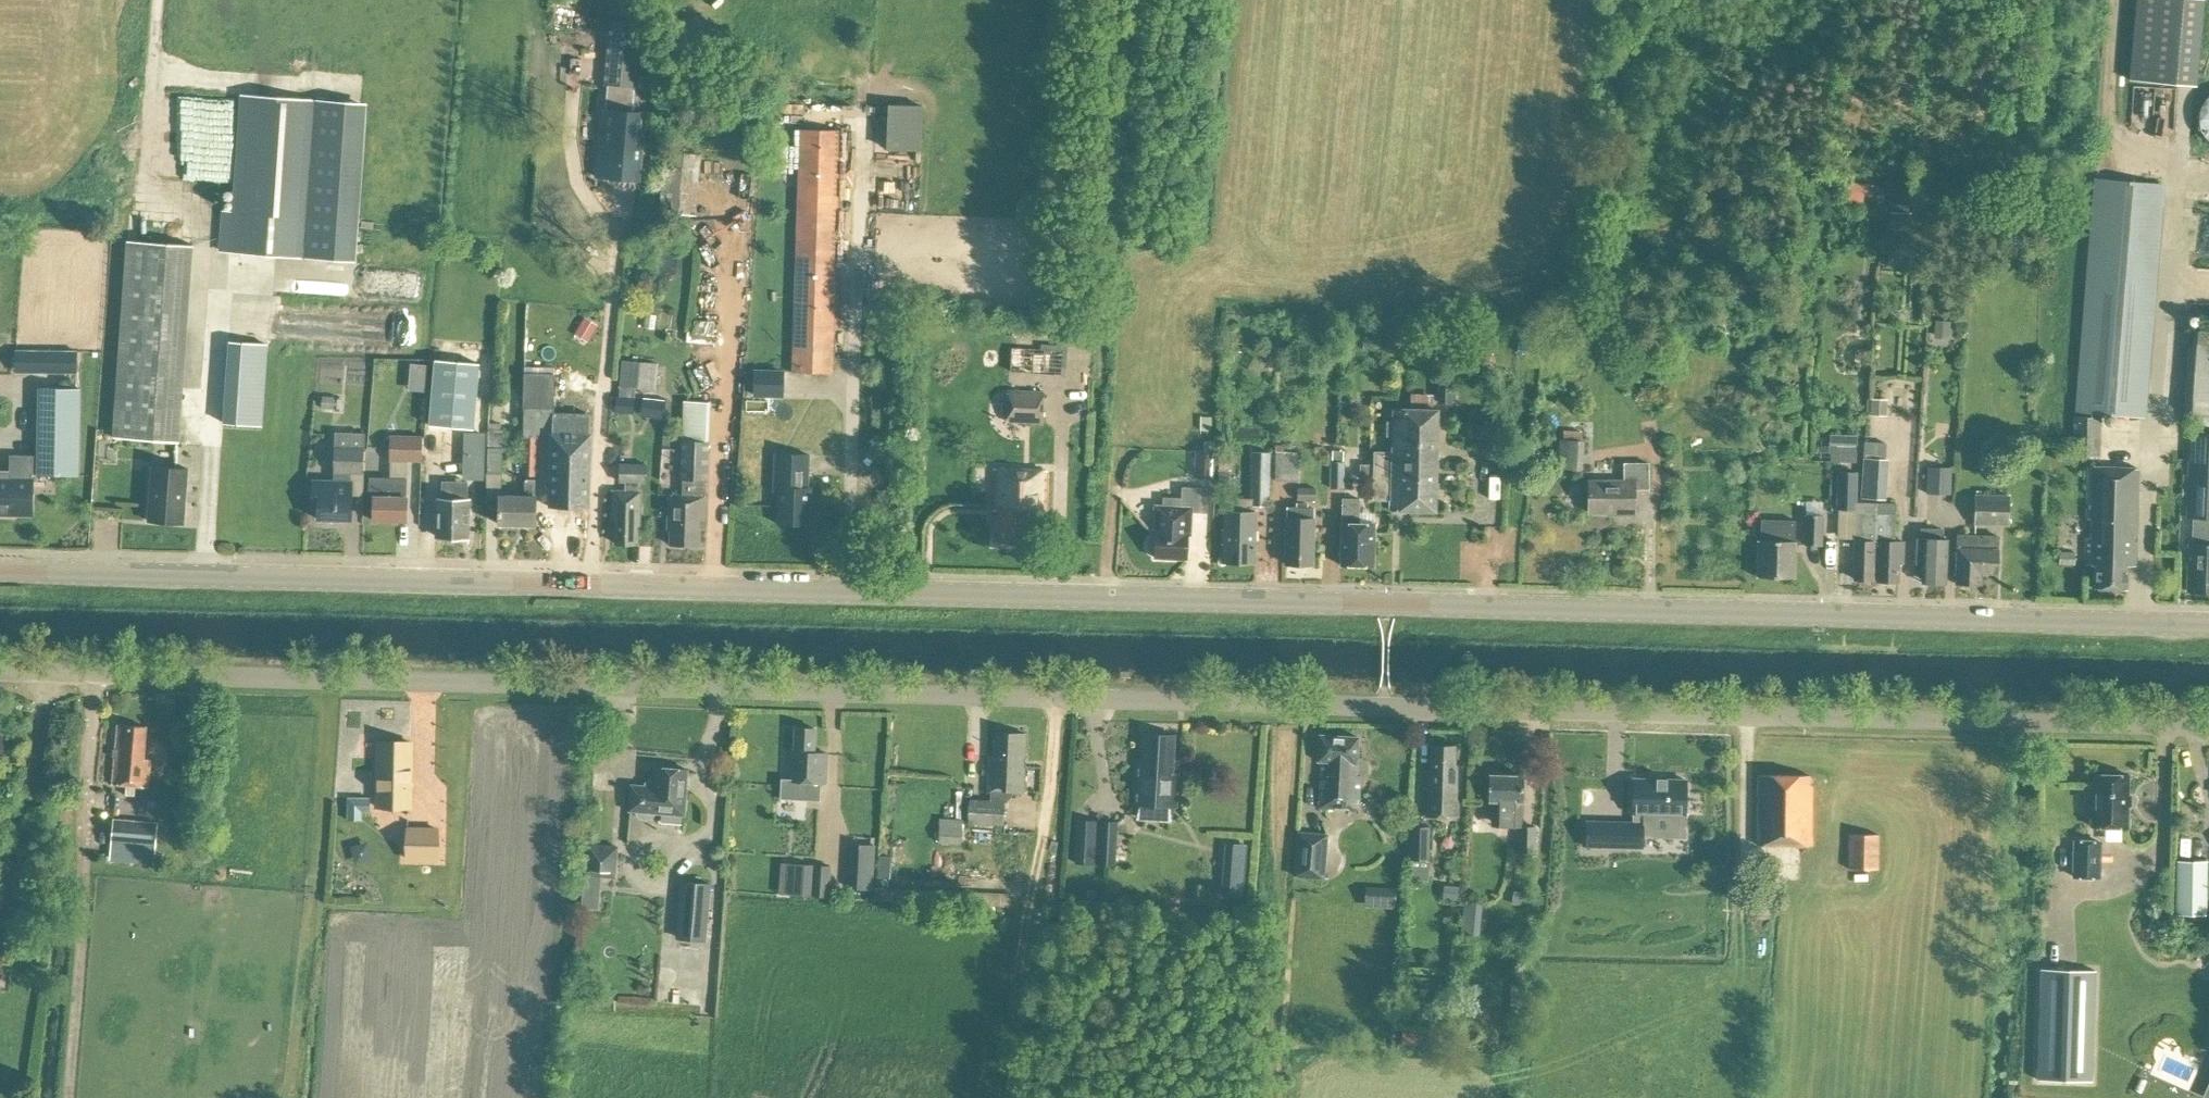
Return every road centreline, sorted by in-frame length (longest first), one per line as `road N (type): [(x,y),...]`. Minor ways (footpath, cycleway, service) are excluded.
road 1 (residential): [(2208,733),(1052,697),(0,678)]
road 2 (tertiary): [(2208,626),(0,571)]
road 3 (track): [(593,586),(618,230),(585,158)]
road 4 (track): [(1004,1097),(1012,969),(1043,829),(1052,697)]

